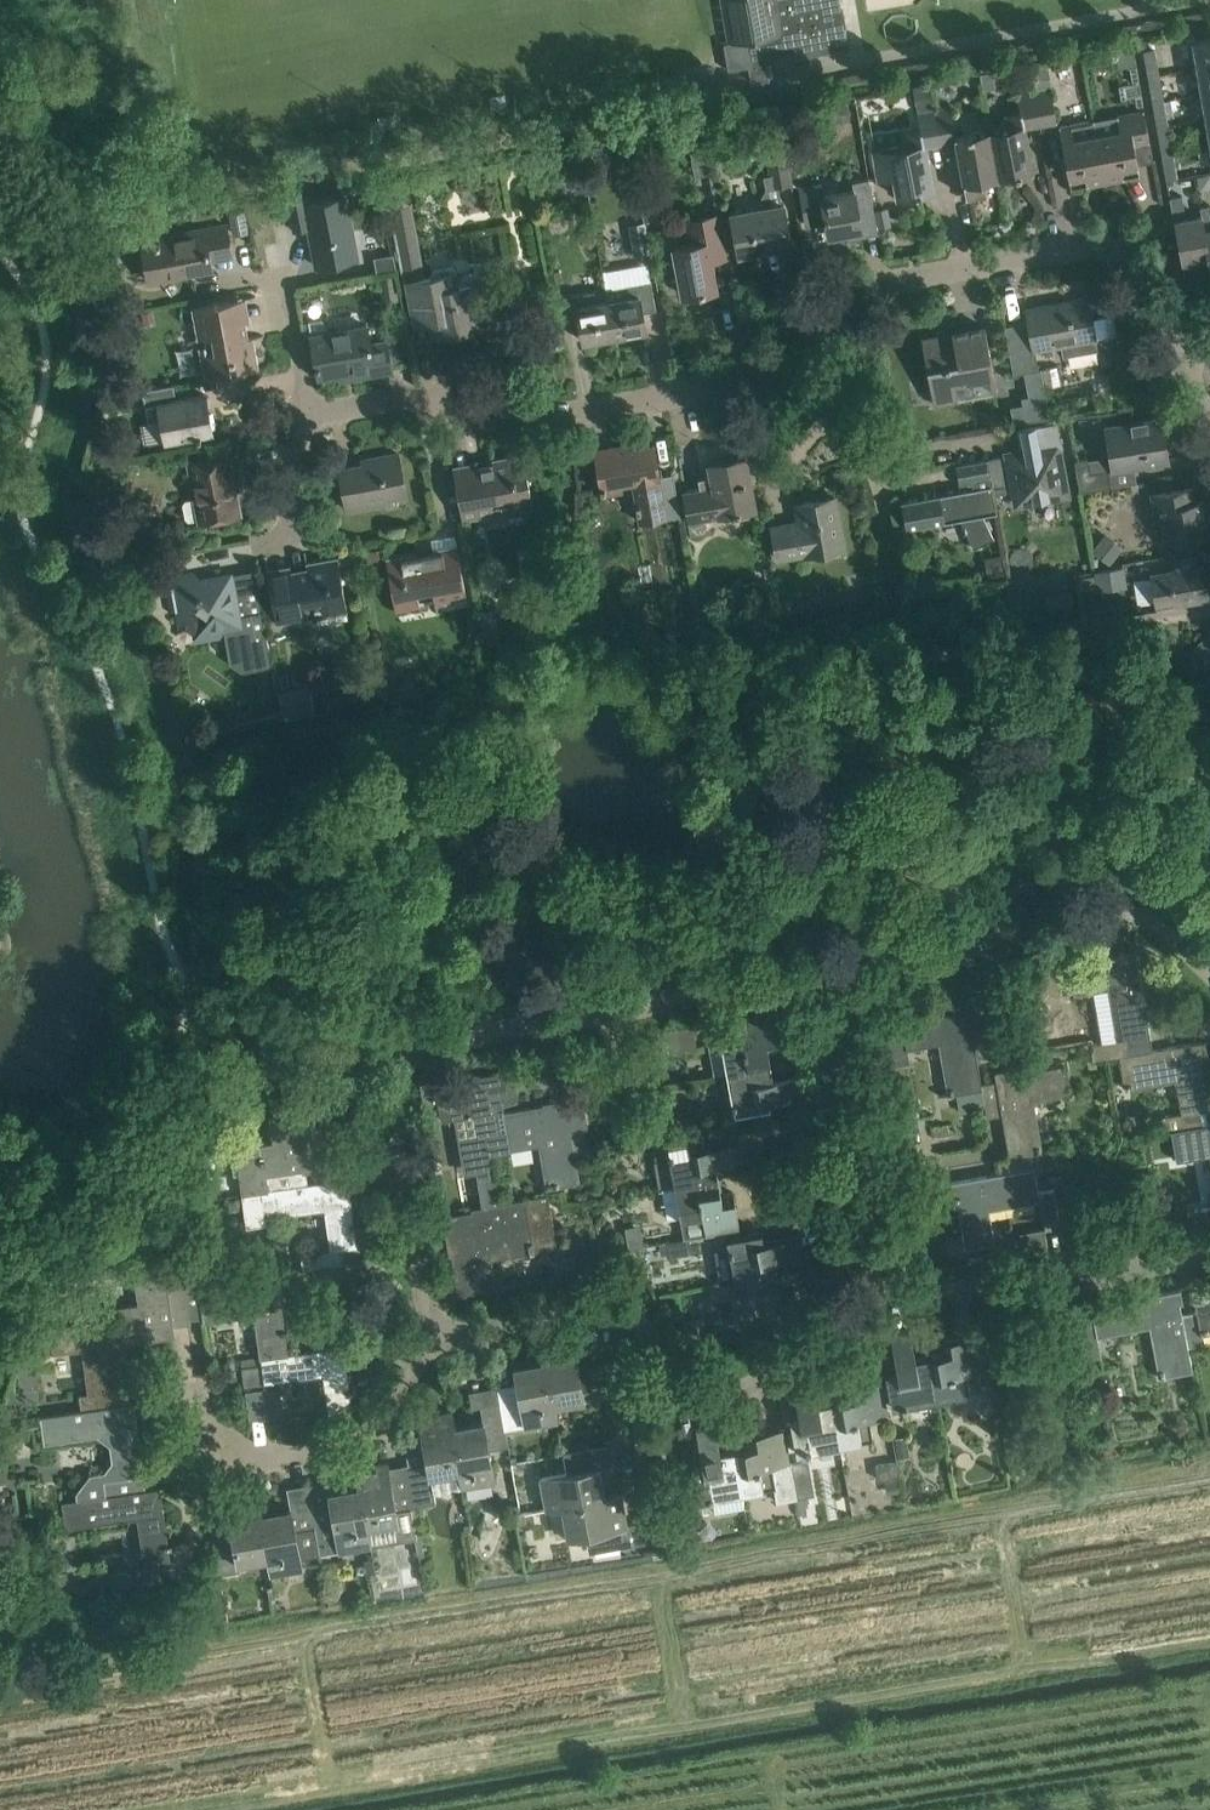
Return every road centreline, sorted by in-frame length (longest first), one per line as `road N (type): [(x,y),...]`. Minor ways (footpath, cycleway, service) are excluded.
road 1 (residential): [(299,420),(456,395),(554,415),(800,373)]
road 2 (residential): [(800,373),(846,288),(1084,244),(1112,253),(1180,367)]
road 3 (residential): [(838,971),(409,1052)]
road 4 (residential): [(1209,969),(1147,917),(838,971)]
road 5 (residential): [(1209,1258),(1037,1295),(881,1282)]
road 6 (residential): [(881,1282),(865,1225),(869,1152),(838,971)]
road 7 (residential): [(433,1330),(482,1331),(594,1301),(622,1308),(647,1331),(680,1385)]
road 8 (residential): [(211,1441),(248,1457),(298,1457),(364,1441),(433,1330)]
road 9 (residential): [(433,1330),(400,1198),(394,1134),(409,1052)]
road 10 (residential): [(881,1282),(747,1388),(715,1397),(680,1385)]
road 11 (residential): [(800,373),(820,408),(855,438),(885,509)]
road 12 (residential): [(255,550),(287,543),(299,420)]
road 13 (residential): [(299,420),(304,383),(284,278)]
road 14 (residential): [(680,1385),(666,1418),(684,1520)]
road 15 (residential): [(193,1569),(193,1474),(211,1441)]

